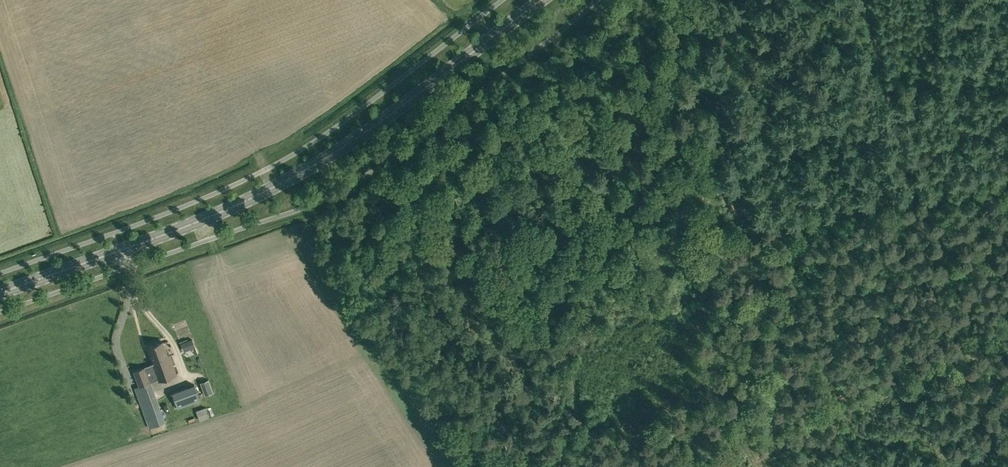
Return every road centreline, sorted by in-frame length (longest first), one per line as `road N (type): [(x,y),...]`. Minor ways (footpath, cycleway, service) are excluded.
road 1 (secondary): [(0,291),(303,177),(544,0)]
road 2 (track): [(1007,186),(794,223),(790,231),(830,367),(833,401)]
road 3 (track): [(1007,324),(680,466)]

